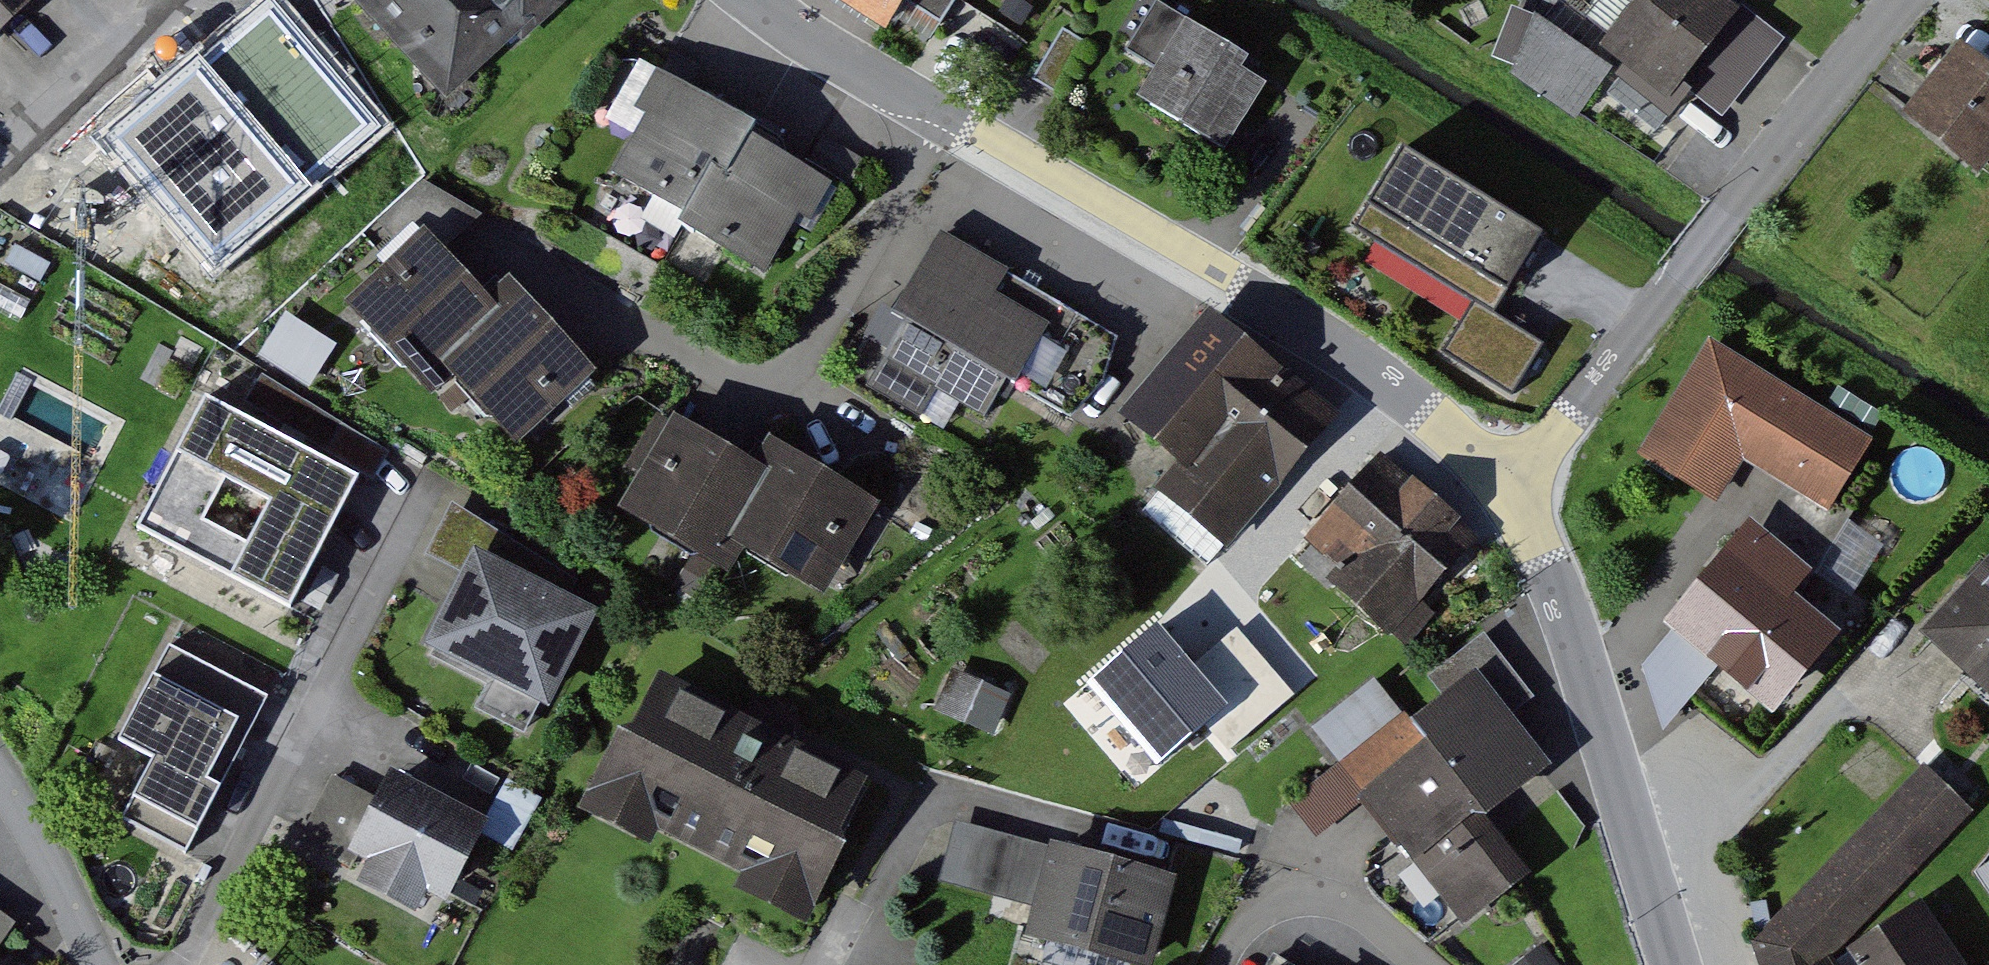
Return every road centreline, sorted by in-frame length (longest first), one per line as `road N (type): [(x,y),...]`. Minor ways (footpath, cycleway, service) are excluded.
road 1 (residential): [(1511,488),(1413,398),(761,0)]
road 2 (residential): [(1902,0),(1511,488)]
road 3 (residential): [(1676,964),(1547,562),(1511,488)]
road 4 (residential): [(1424,964),(1345,895),(1286,892),(1242,925),(1219,964)]
road 5 (residential): [(196,0),(19,153)]
road 6 (residential): [(104,964),(26,797),(0,763)]

